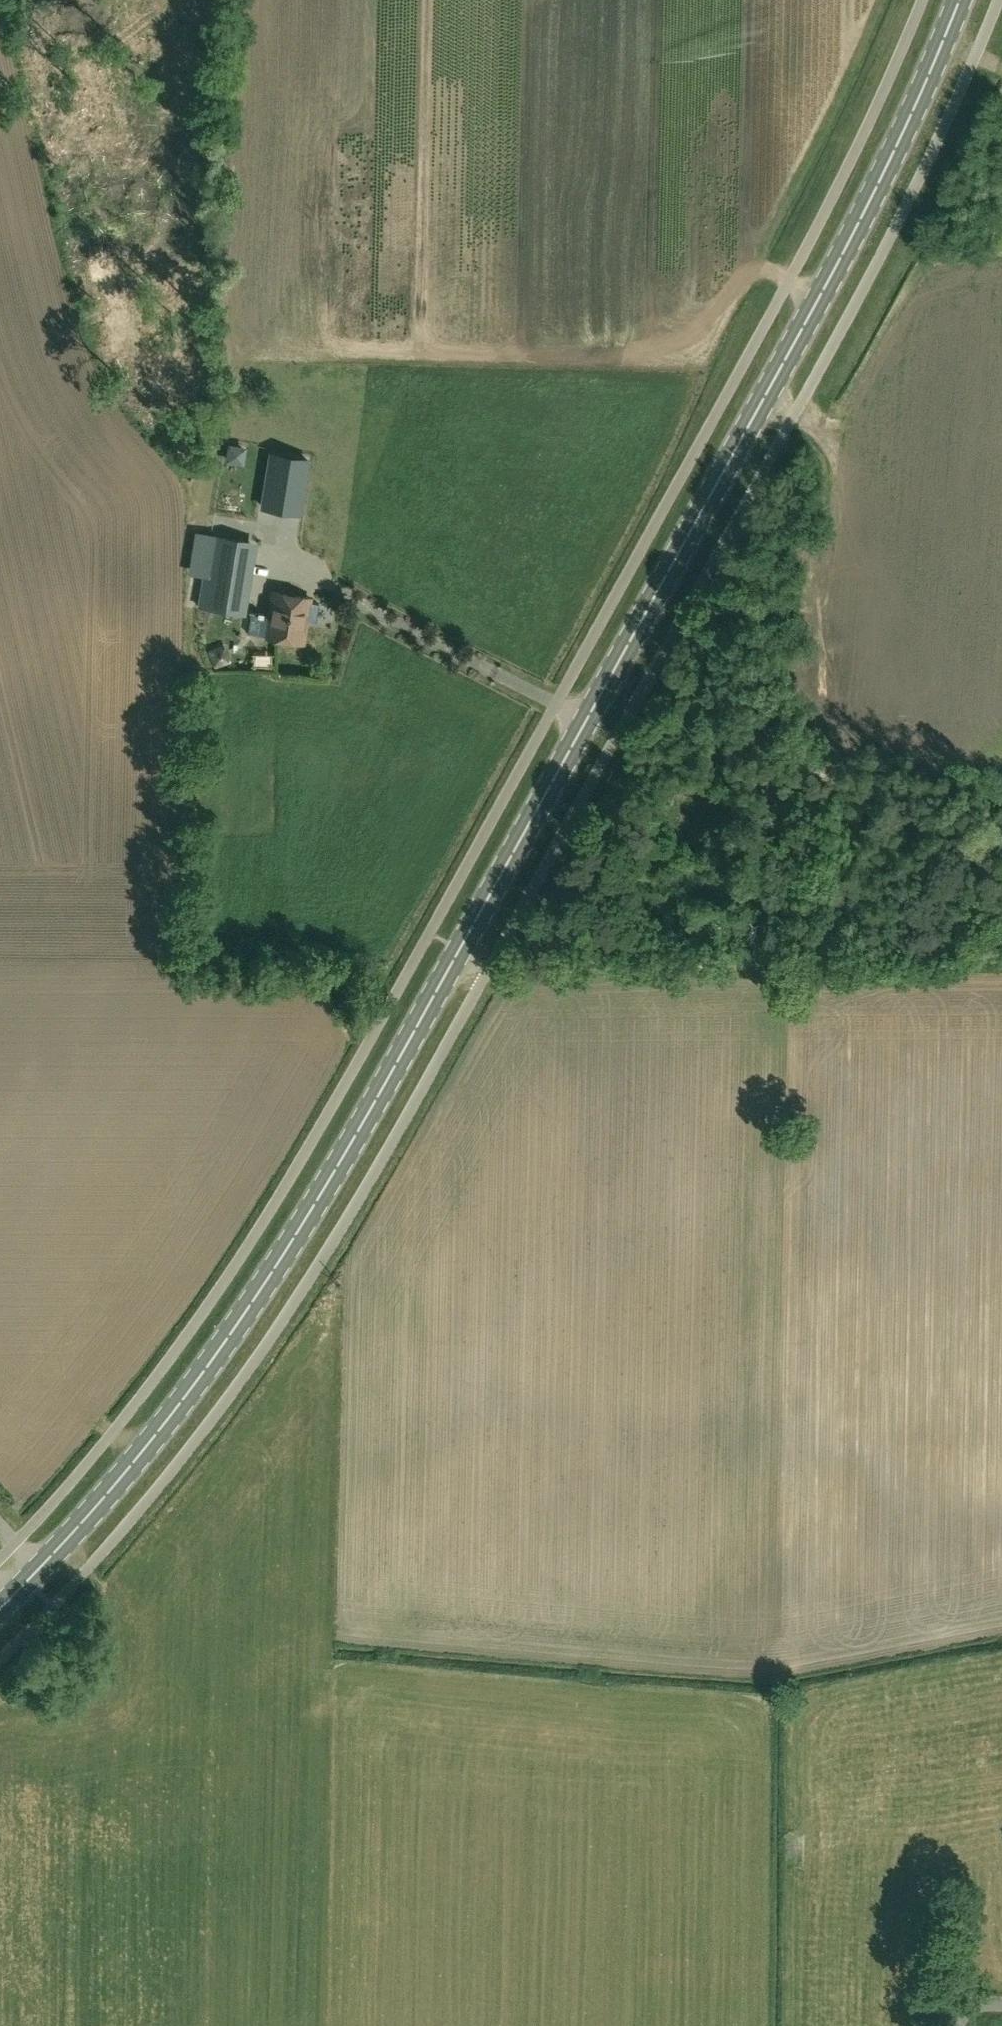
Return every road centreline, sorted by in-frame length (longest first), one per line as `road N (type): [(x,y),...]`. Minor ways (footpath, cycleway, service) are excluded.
road 1 (secondary): [(462,963),(911,127),(964,0)]
road 2 (secondary): [(0,1631),(83,1547),(237,1348),(322,1217),(462,963)]

